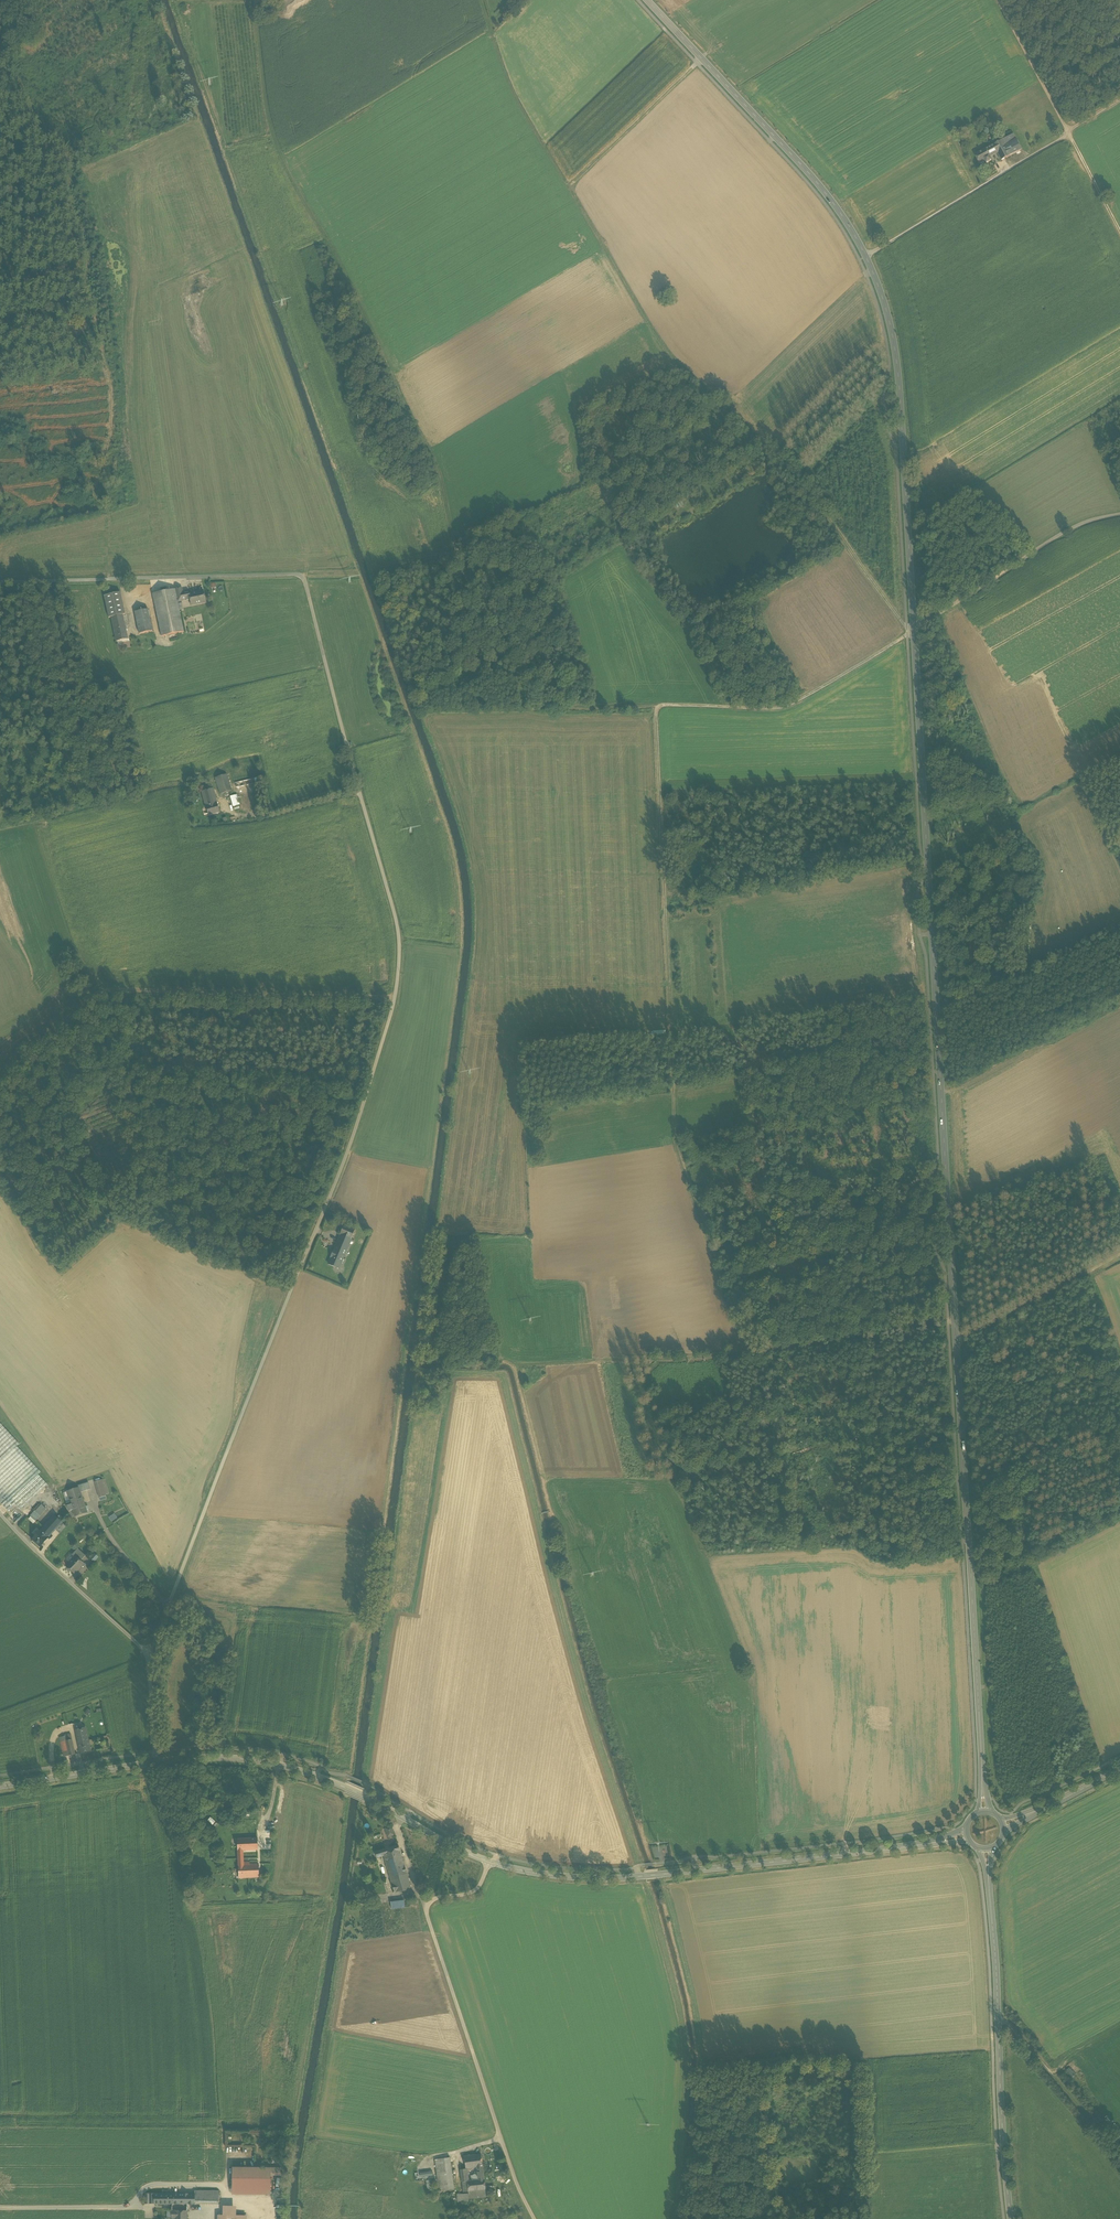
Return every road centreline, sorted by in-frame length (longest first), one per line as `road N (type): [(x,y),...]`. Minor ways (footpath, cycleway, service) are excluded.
road 1 (unclassified): [(0,583),(304,580),(401,936),(393,1012),(346,1158),(149,1656)]
road 2 (tertiary): [(913,627),(984,1812)]
road 3 (track): [(913,627),(774,448),(668,363),(509,88),(482,0)]
road 4 (tertiary): [(648,0),(845,216),(876,271),(894,343),(913,627)]
road 5 (track): [(656,706),(679,1147),(743,1350)]
road 6 (track): [(445,506),(352,291),(266,134),(256,0)]
road 7 (tertiary): [(492,1862),(559,1876),(647,1876),(967,1833)]
road 8 (unclassified): [(492,1862),(478,1892),(437,1900),(426,1913),(535,2218)]
road 9 (tertiary): [(986,1849),(1011,2218)]
road 10 (tertiary): [(156,1762),(251,1760),(318,1777),(492,1862)]
road 11 (track): [(445,506),(533,709),(656,706)]
road 12 (track): [(913,627),(791,706),(656,706)]
road 13 (track): [(1073,134),(867,254)]
road 14 (unclassified): [(1119,516),(1077,527),(913,627)]
road 15 (unclassified): [(149,1656),(0,1515)]
road 16 (track): [(1119,1254),(956,1342)]
road 17 (track): [(996,2018),(1119,2154)]
road 18 (track): [(165,2207),(0,2208)]
road 19 (tertiary): [(0,1787),(156,1762)]
road 20 (track): [(1073,134),(1002,0)]
road 21 (tertiary): [(1002,1826),(1119,1769)]

